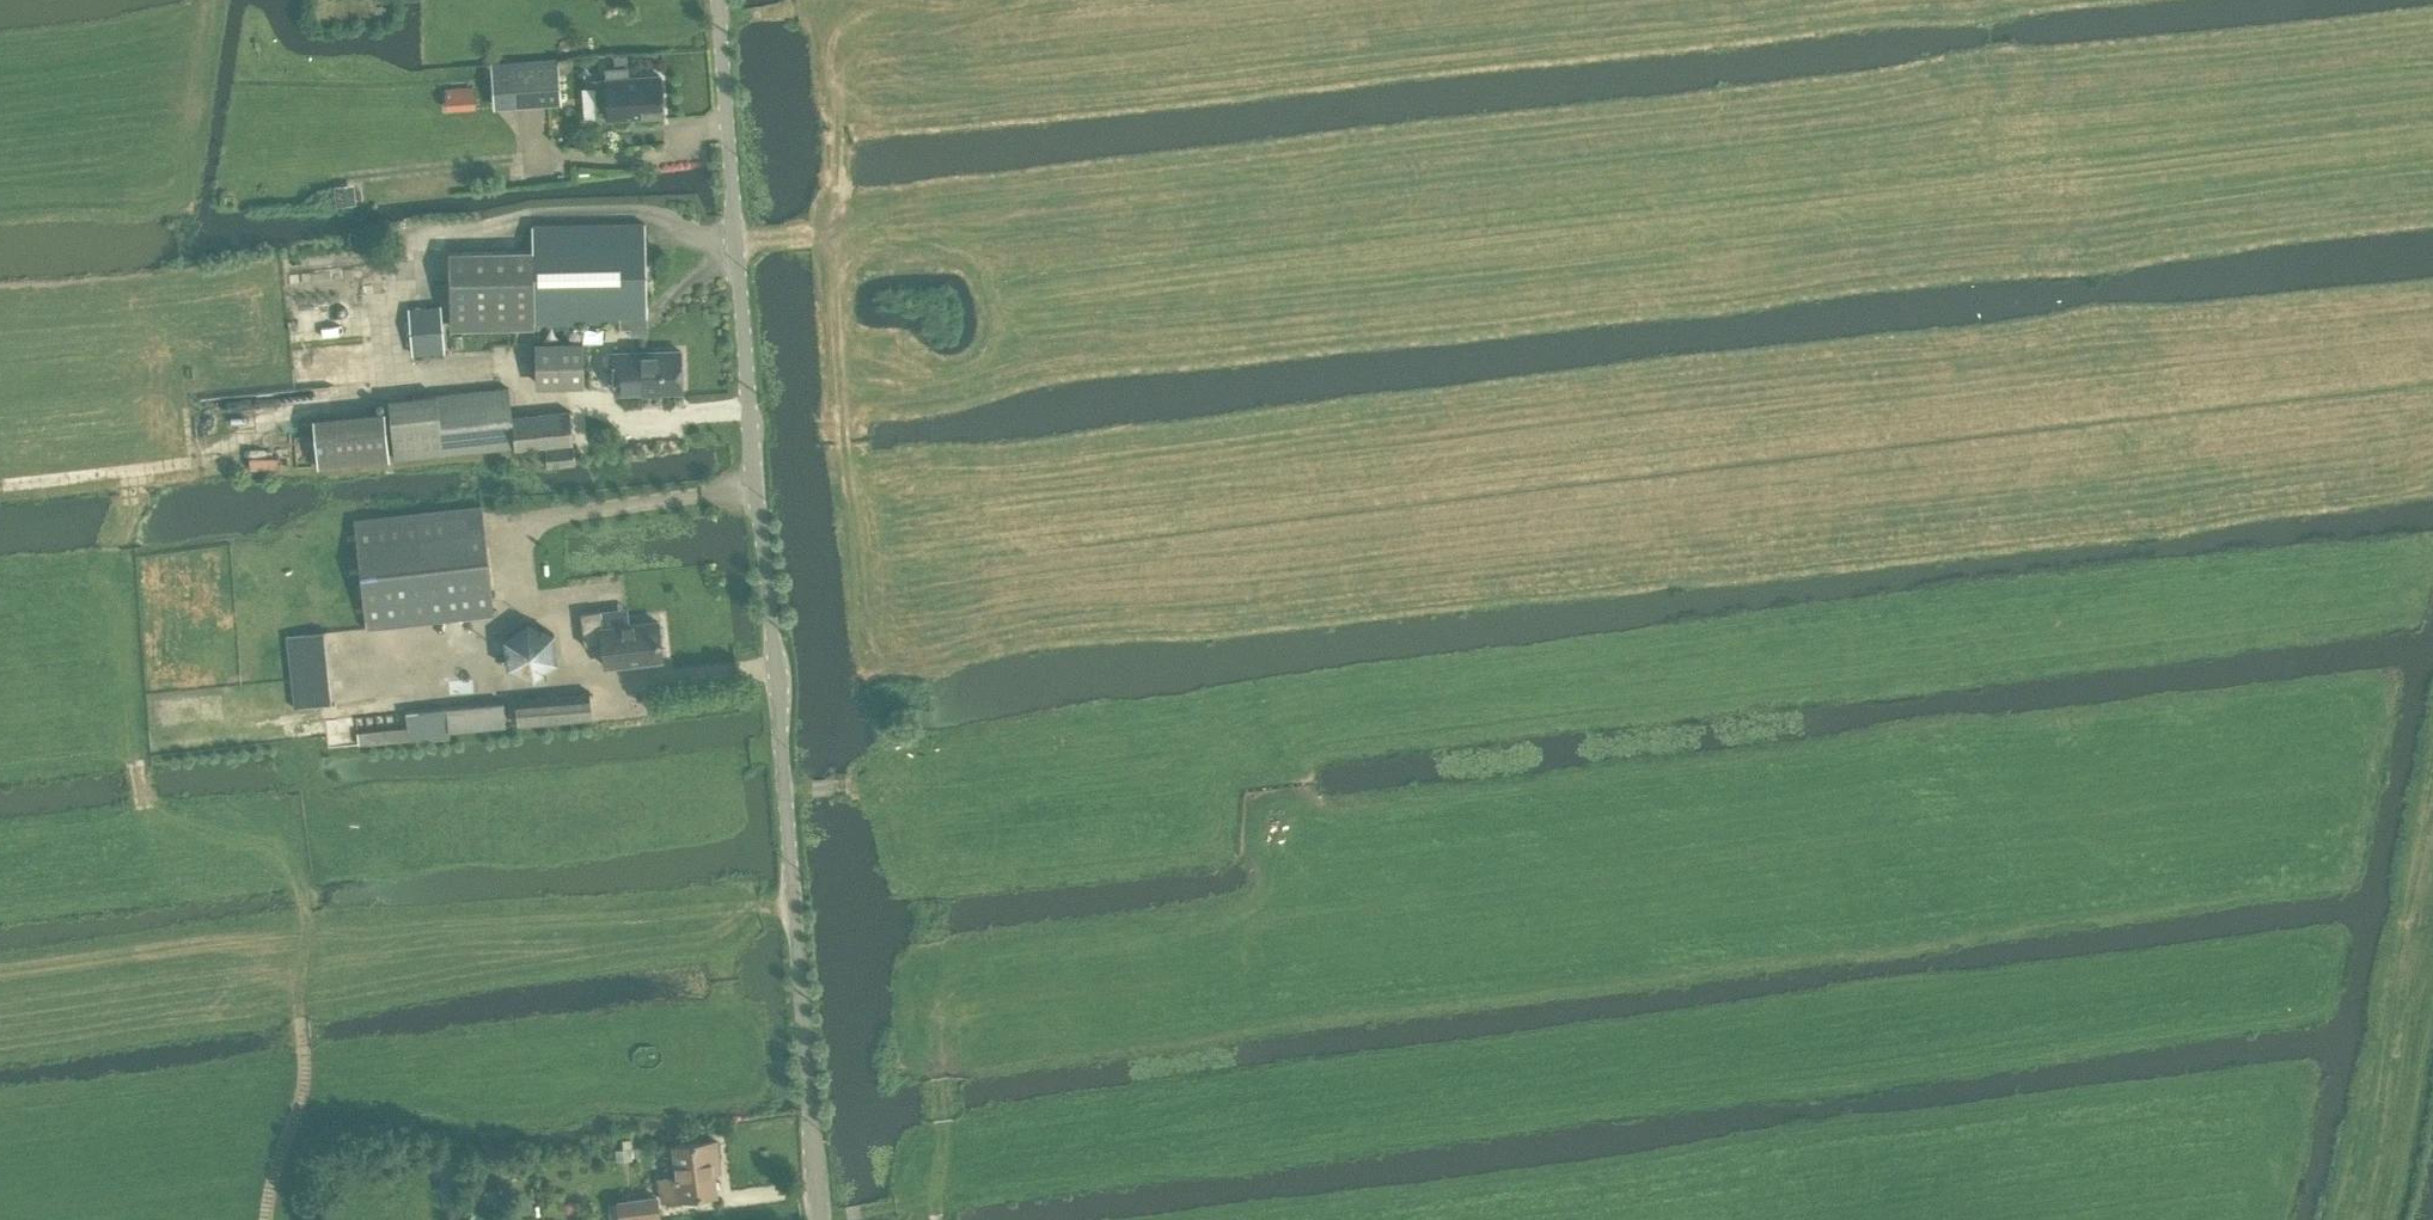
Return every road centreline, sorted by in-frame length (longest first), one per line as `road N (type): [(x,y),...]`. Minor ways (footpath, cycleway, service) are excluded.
road 1 (tertiary): [(828,1219),(743,402),(716,0)]
road 2 (track): [(299,890),(303,1096),(269,1219)]
road 3 (track): [(0,483),(261,452),(255,396)]
road 4 (track): [(947,1037),(940,1074),(946,1219)]
road 5 (track): [(946,800),(841,788),(786,794)]
road 6 (track): [(643,925),(797,902)]
road 7 (track): [(944,1191),(902,1208),(828,1219)]

